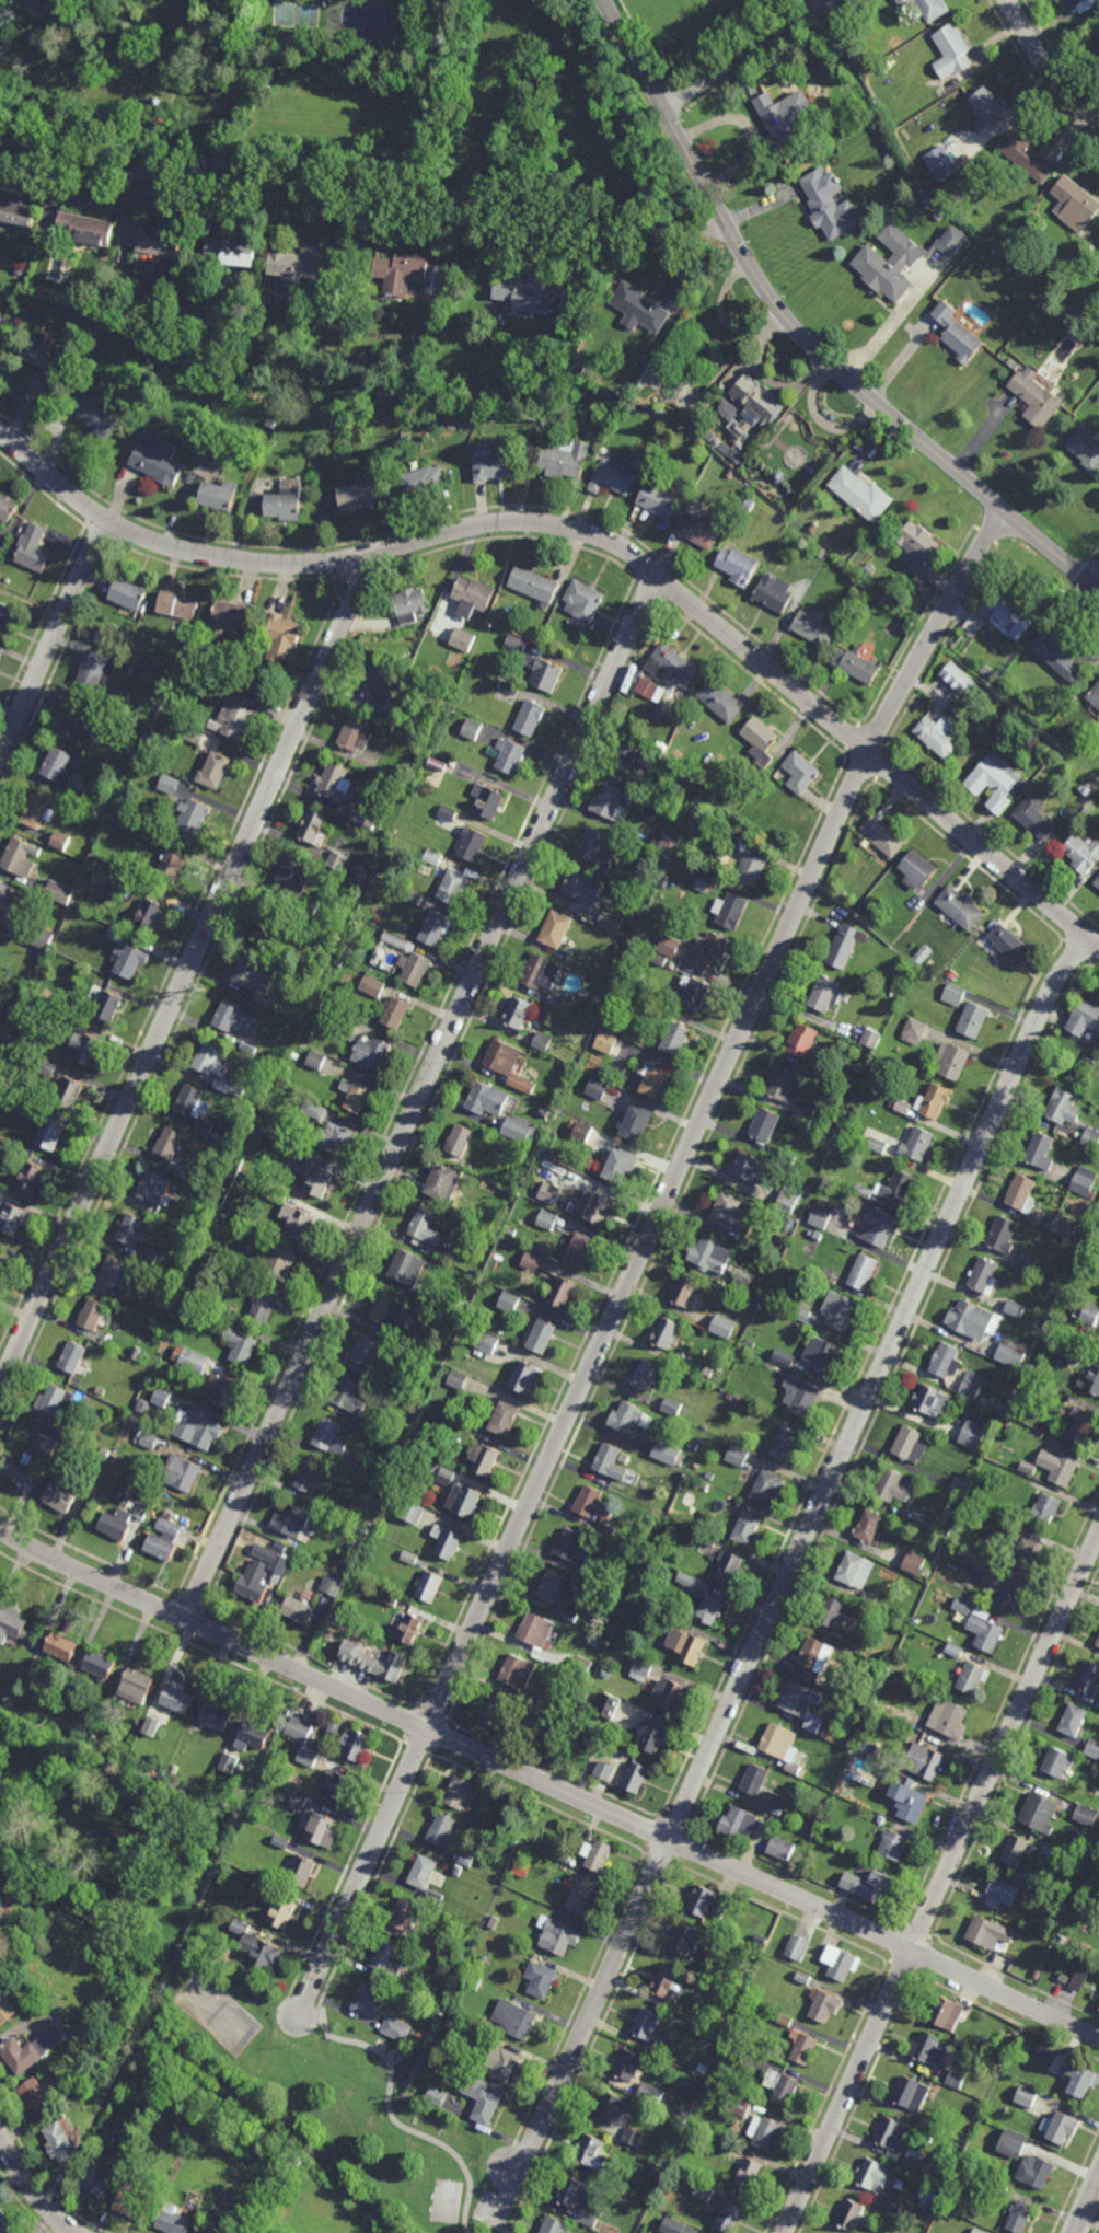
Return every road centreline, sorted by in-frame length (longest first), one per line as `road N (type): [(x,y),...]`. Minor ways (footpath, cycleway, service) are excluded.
road 1 (residential): [(1002,509),(868,751),(297,2015)]
road 2 (residential): [(1089,938),(1039,1017),(491,2229)]
road 3 (residential): [(1098,946),(656,572),(600,536),(517,521),(442,532),(357,559),(284,565),(208,555),(103,517),(0,432)]
road 4 (residential): [(1098,2037),(0,1529)]
road 5 (residential): [(656,572),(187,1620)]
road 6 (residential): [(372,556),(0,1391)]
road 7 (secondary): [(1098,589),(785,317),(603,0)]
road 8 (residential): [(1098,1532),(783,2232)]
road 9 (residential): [(725,222),(692,229),(246,183),(0,144)]
road 10 (residential): [(103,517),(0,752)]
road 11 (residential): [(823,0),(662,106)]
road 12 (residential): [(1098,114),(1044,66),(1009,0)]
road 13 (residential): [(75,2232),(34,2196),(0,2135)]

